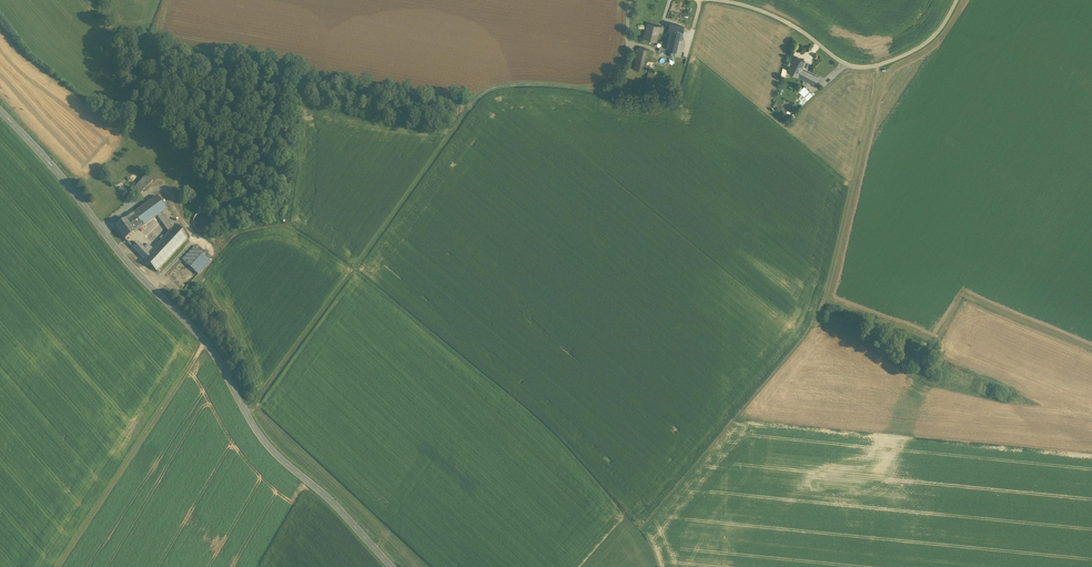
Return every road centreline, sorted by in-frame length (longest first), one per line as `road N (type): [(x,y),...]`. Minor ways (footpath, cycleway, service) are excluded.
road 1 (secondary): [(390,566),(337,505),(271,451),(202,337),(139,277),(0,111)]
road 2 (unclassified): [(707,0),(773,15),(863,68),(927,42),(957,0)]

